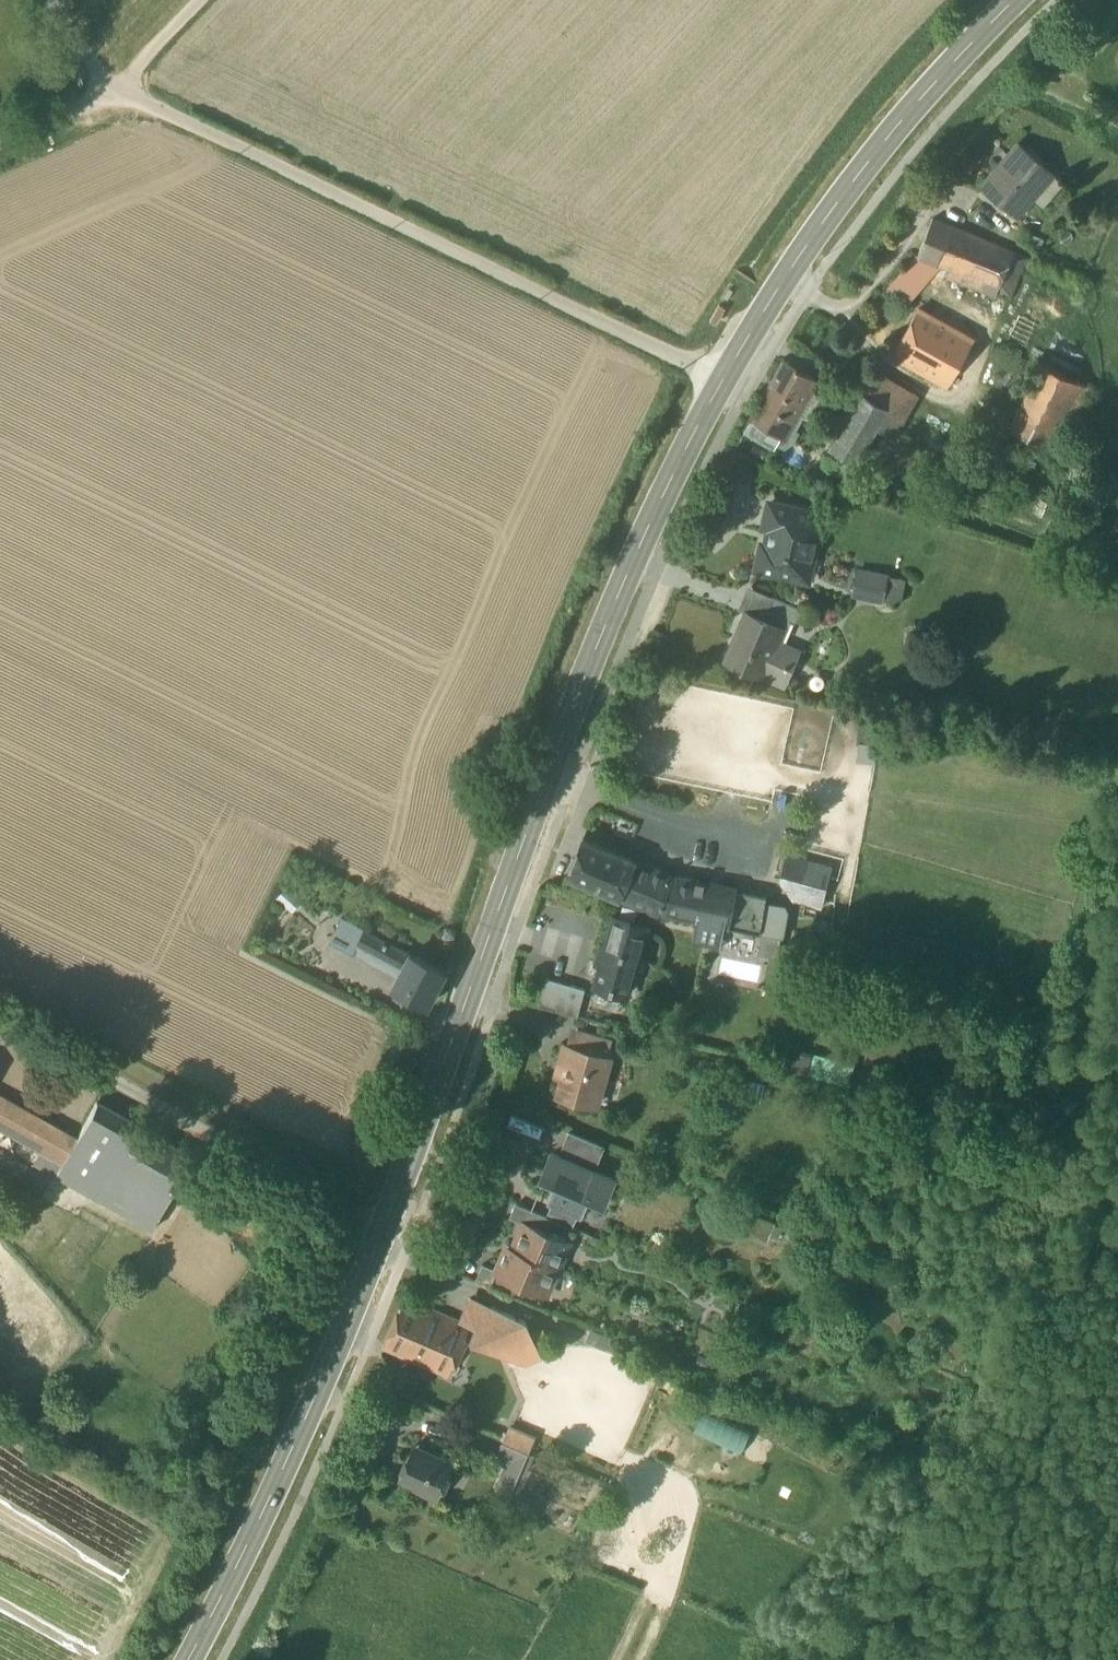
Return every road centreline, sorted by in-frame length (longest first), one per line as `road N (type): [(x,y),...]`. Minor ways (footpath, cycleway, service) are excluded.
road 1 (secondary): [(189,1659),(330,1361),(614,602),(724,380)]
road 2 (residential): [(49,0),(112,89),(724,380)]
road 3 (secondary): [(724,380),(857,175),(1015,0)]
road 4 (track): [(0,142),(112,89),(199,0)]

